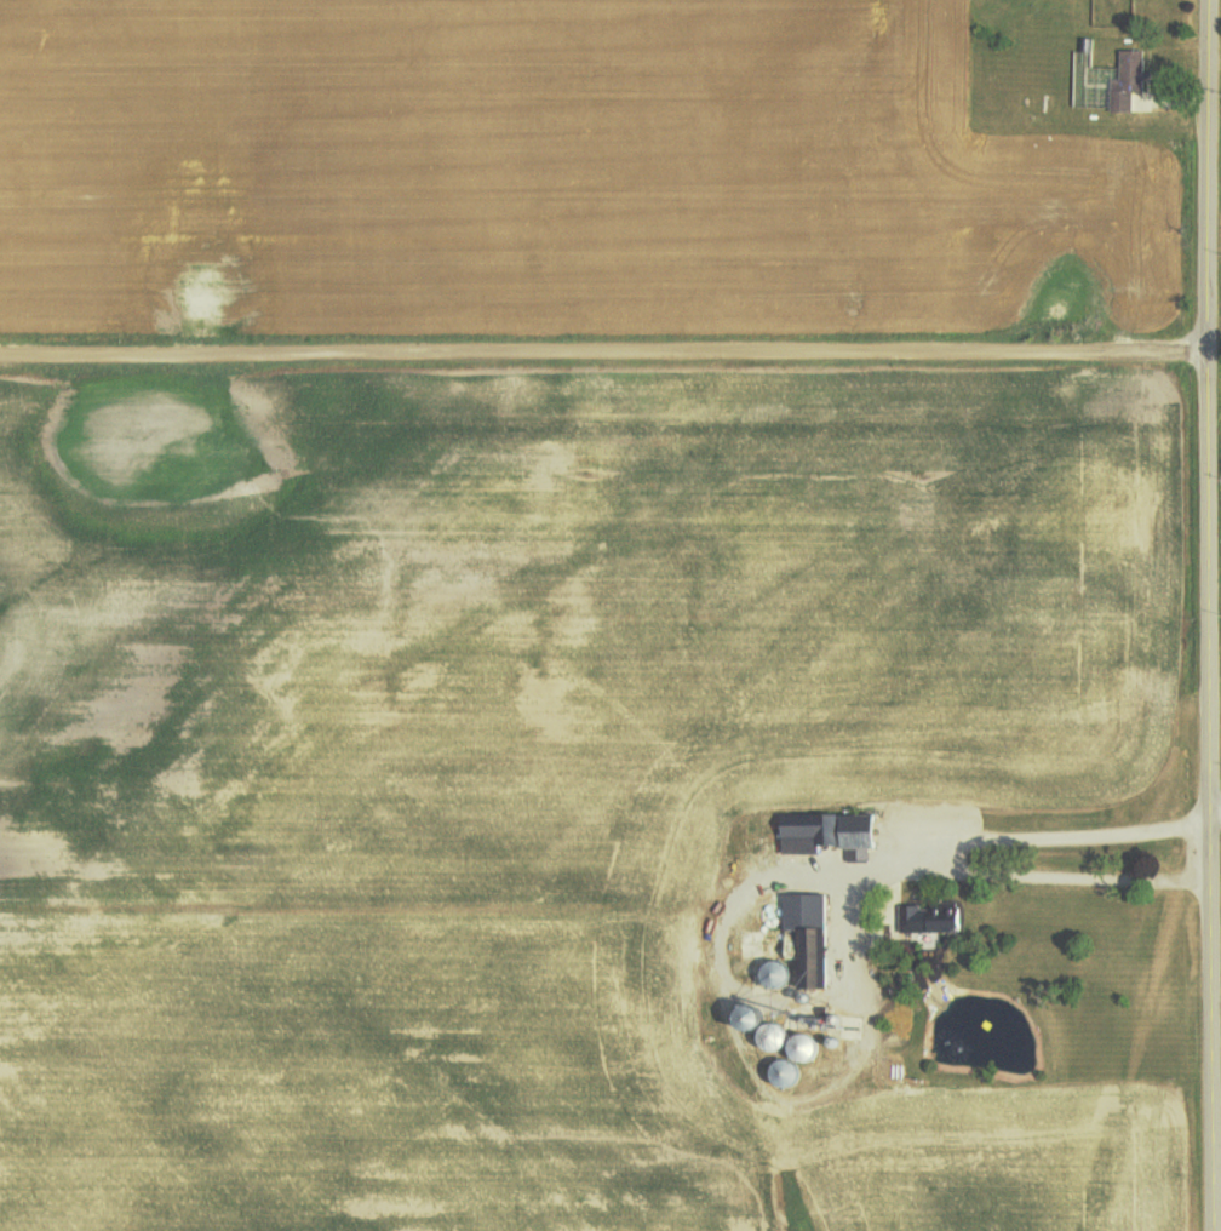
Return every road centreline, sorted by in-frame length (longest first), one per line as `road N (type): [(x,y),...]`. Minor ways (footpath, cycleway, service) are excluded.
road 1 (residential): [(0,359),(1208,354)]
road 2 (tertiary): [(1208,354),(1214,1230)]
road 3 (tertiary): [(1208,354),(1211,0)]

